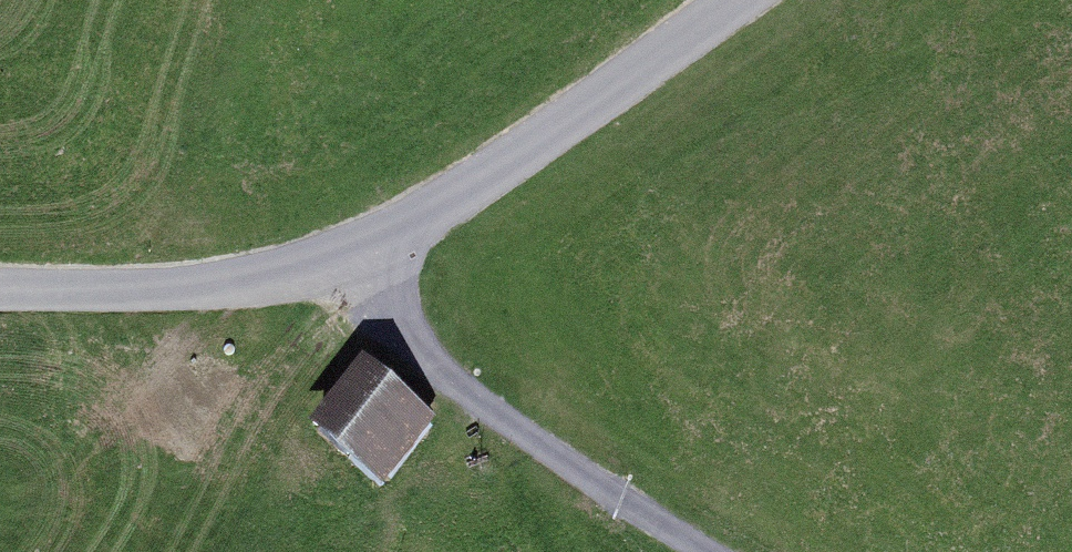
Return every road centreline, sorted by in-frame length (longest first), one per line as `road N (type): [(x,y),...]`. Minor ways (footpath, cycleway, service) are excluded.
road 1 (unclassified): [(0,291),(142,290),(300,275),(432,227),(737,0)]
road 2 (track): [(687,551),(495,427),(300,275)]

